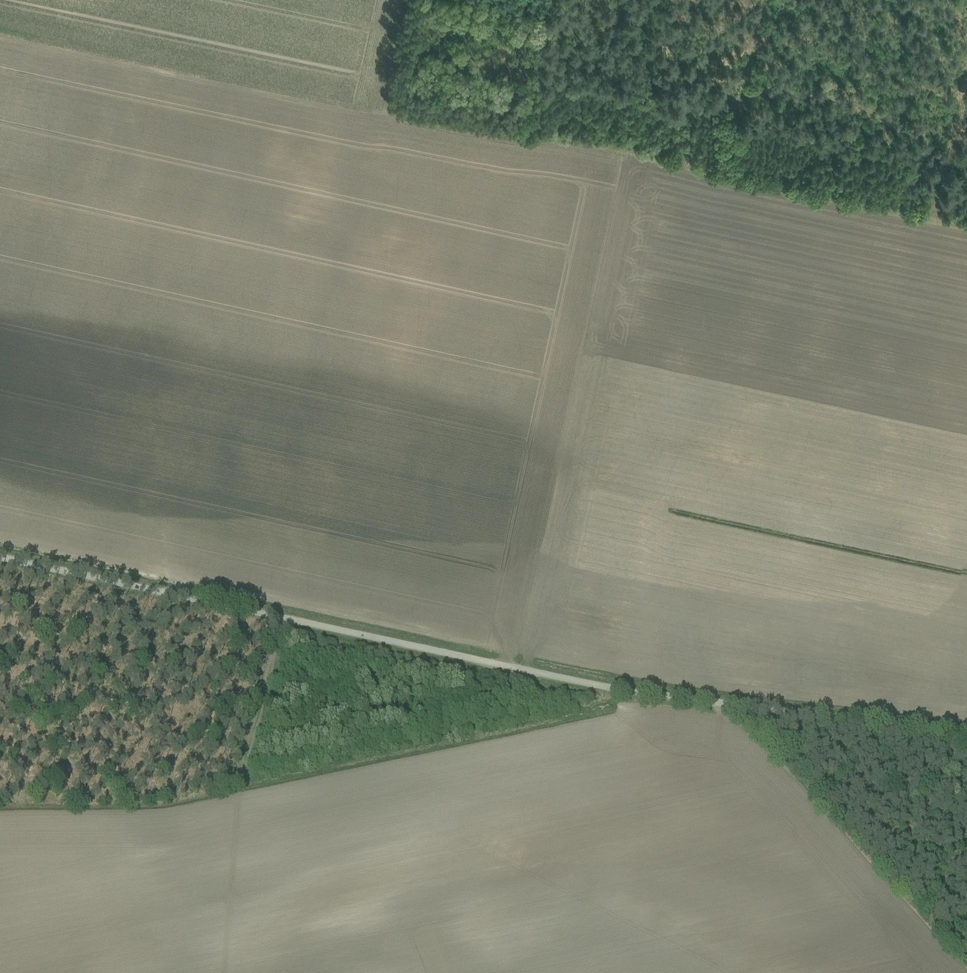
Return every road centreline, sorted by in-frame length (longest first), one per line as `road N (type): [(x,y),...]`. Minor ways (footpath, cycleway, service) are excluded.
road 1 (unclassified): [(966,734),(615,689),(0,557)]
road 2 (track): [(285,618),(242,783)]

